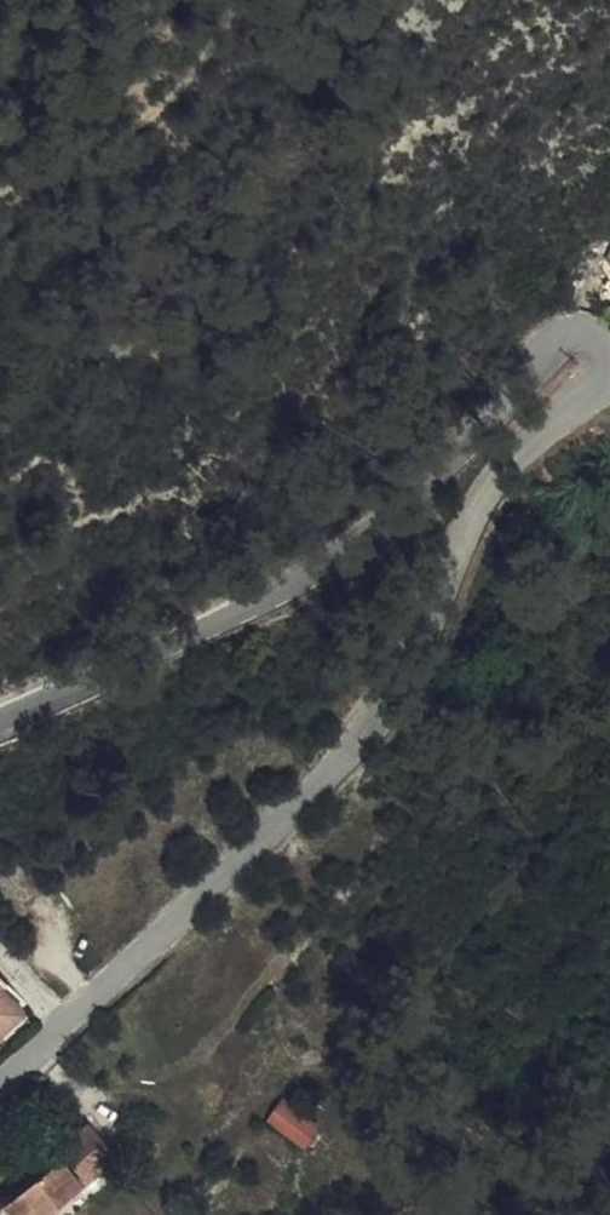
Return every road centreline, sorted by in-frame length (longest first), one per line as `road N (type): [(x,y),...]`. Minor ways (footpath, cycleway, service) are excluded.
road 1 (tertiary): [(0,1084),(325,773),(427,648),(500,480),(545,431),(609,381)]
road 2 (tertiary): [(609,347),(588,333),(556,341),(485,393),(399,499),(340,555),(88,687),(0,724)]

